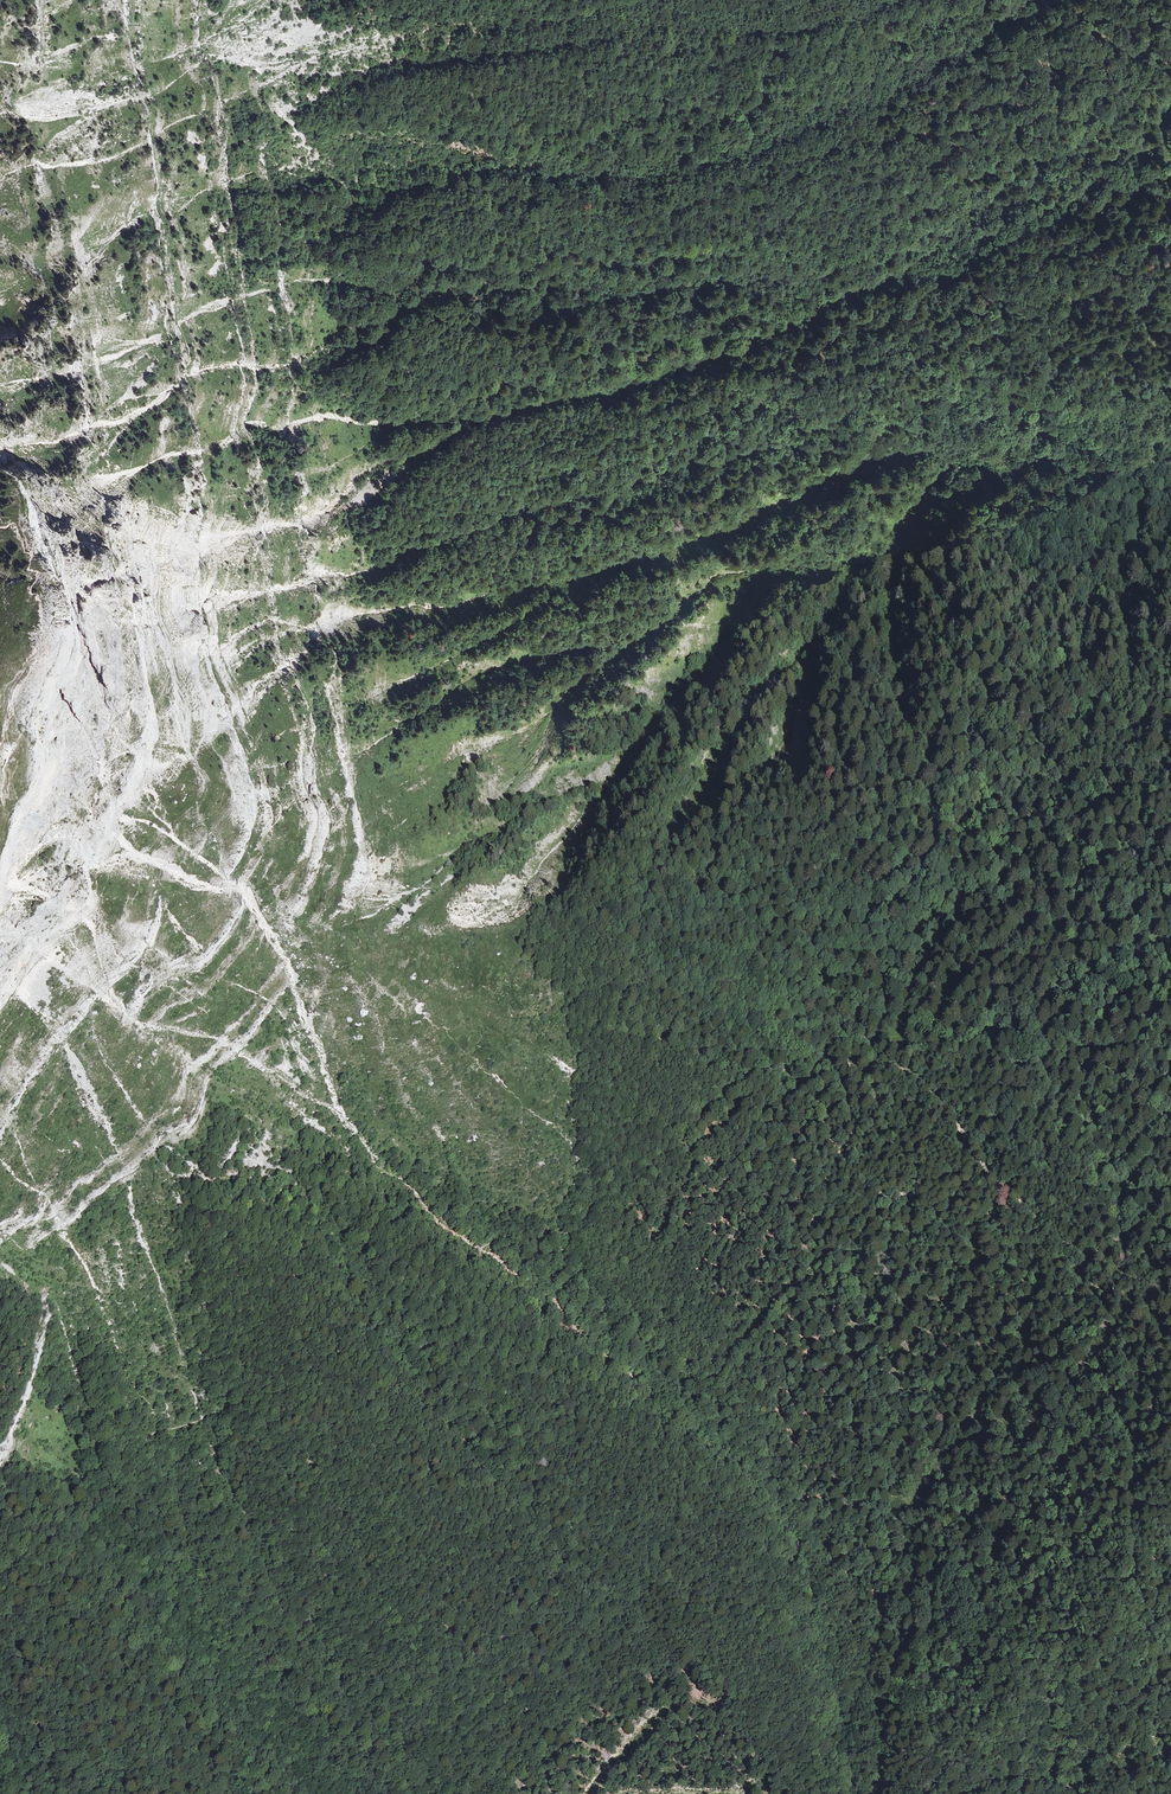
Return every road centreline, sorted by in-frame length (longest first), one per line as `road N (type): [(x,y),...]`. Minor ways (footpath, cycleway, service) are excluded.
road 1 (track): [(1085,1252),(981,1163),(920,1078),(834,1064),(758,1075),(721,1100)]
road 2 (track): [(1170,1124),(1124,1193),(1116,1247),(1085,1252)]
road 3 (track): [(1170,66),(1107,38),(1064,0)]

